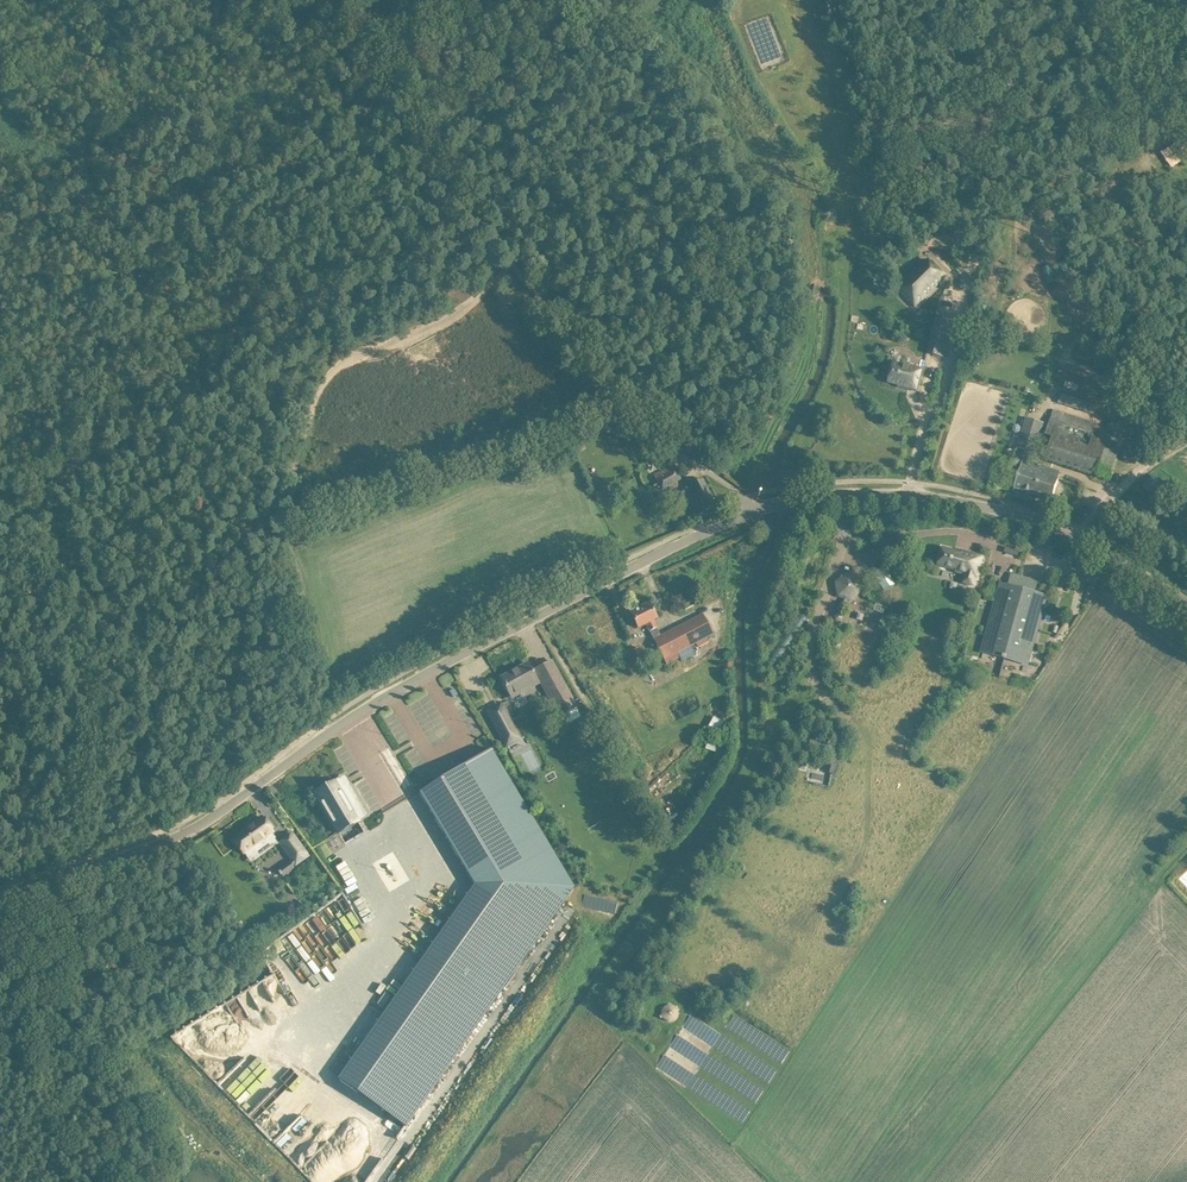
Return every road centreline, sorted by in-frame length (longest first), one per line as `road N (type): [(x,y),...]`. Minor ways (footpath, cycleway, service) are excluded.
road 1 (unclassified): [(1186,604),(1079,539),(987,507),(867,493),(767,506),(719,522),(392,691),(207,820),(101,870),(0,904)]
road 2 (track): [(151,1181),(169,1150),(152,1102),(127,1065),(88,1042),(0,1021)]
road 3 (track): [(1079,539),(1102,506),(1186,441)]

